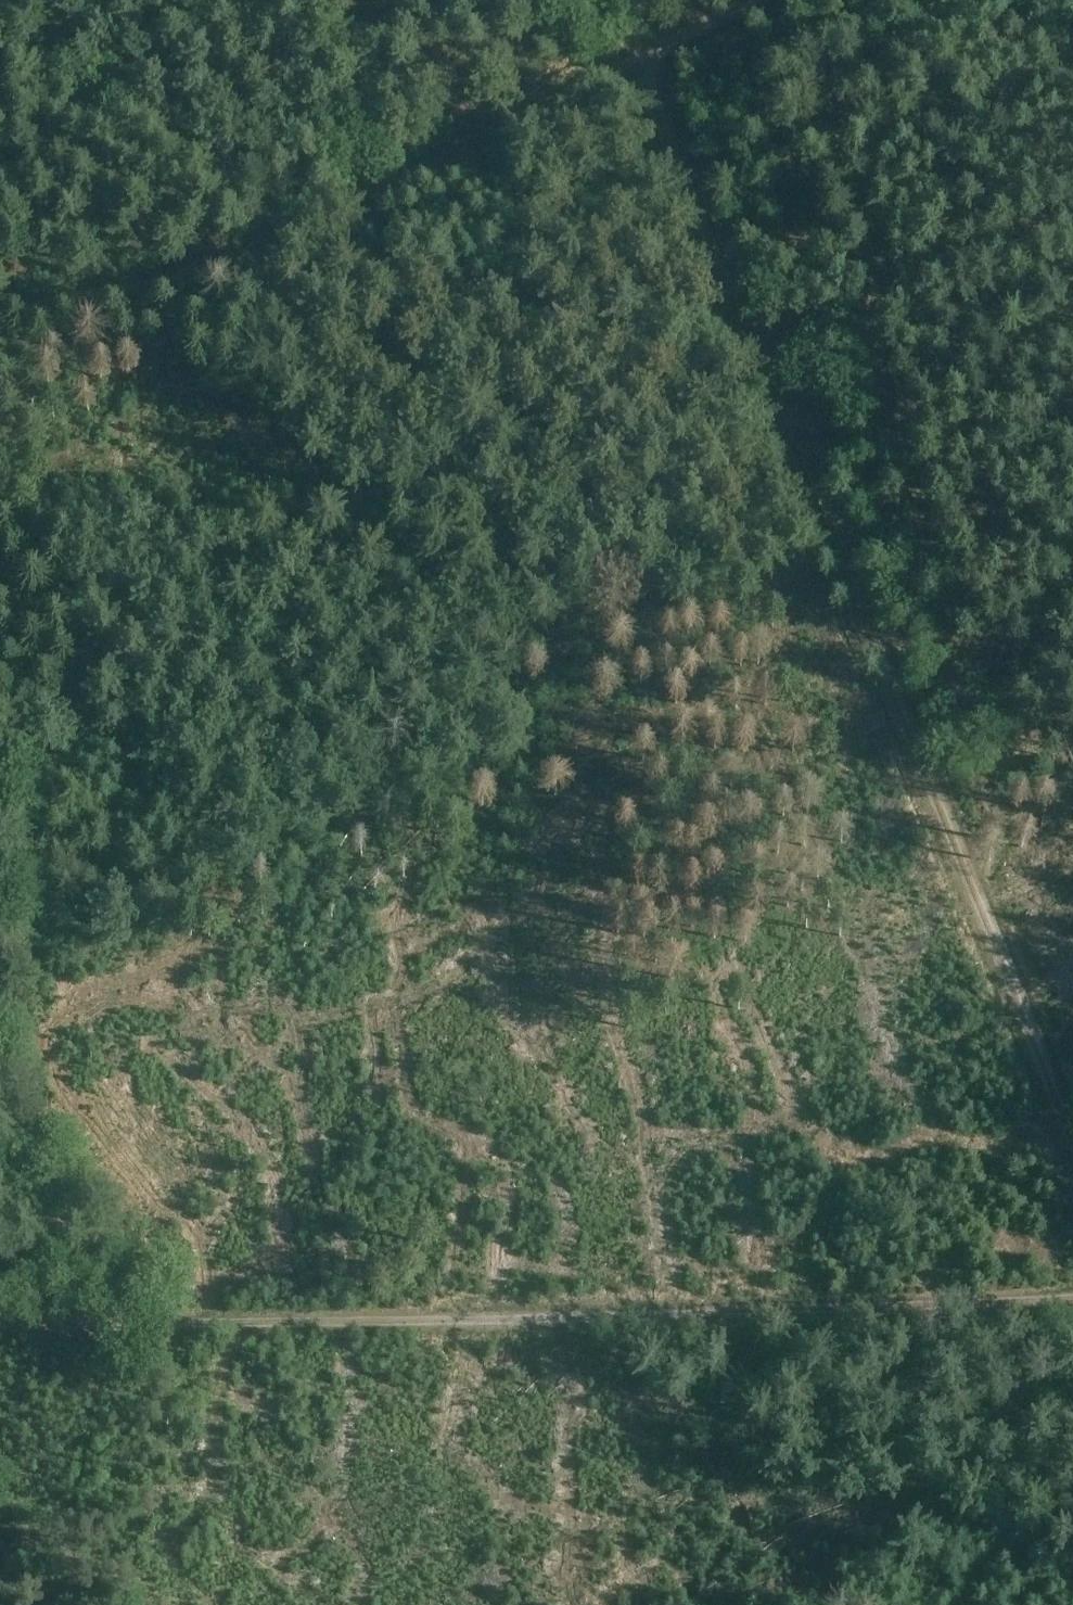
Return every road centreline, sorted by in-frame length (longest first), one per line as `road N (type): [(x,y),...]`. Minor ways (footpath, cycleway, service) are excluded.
road 1 (track): [(1072,1152),(972,881),(876,663),(611,0)]
road 2 (track): [(1072,1295),(747,1300),(142,1339),(0,1336)]
road 3 (track): [(0,309),(147,285),(365,200),(762,0)]

